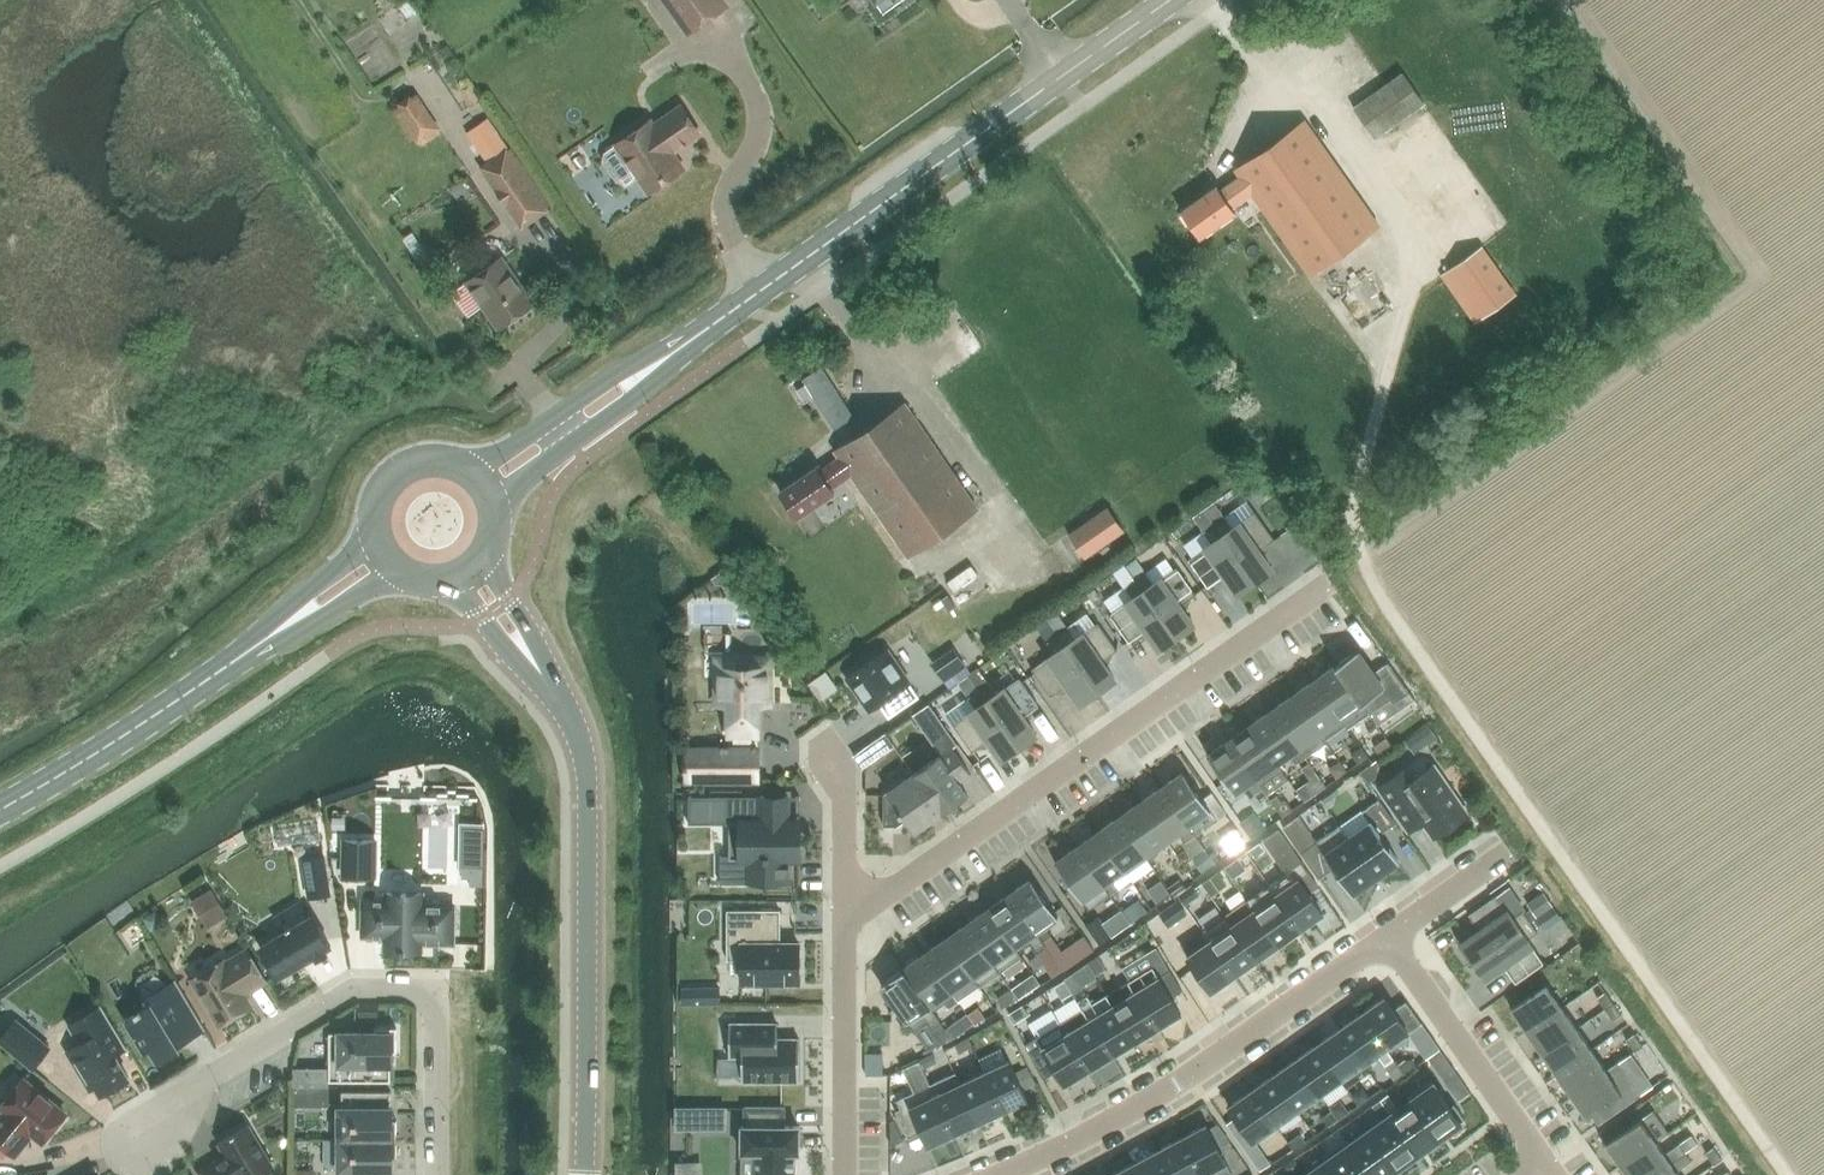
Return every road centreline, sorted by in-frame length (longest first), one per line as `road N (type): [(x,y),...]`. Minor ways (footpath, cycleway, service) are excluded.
road 1 (secondary): [(670,355),(1170,0)]
road 2 (residential): [(841,920),(1325,581)]
road 3 (residential): [(437,1174),(436,991),(354,990),(127,1136)]
road 4 (unclassified): [(585,1174),(586,779),(575,731),(548,683)]
road 5 (residential): [(1004,1174),(1207,1067),(1386,937)]
road 6 (secondary): [(0,809),(265,639)]
road 7 (residential): [(1386,937),(1543,1162)]
road 8 (residential): [(843,1174),(841,920)]
road 9 (secondary): [(670,355),(630,365),(498,454),(461,466)]
road 10 (secondary): [(494,512),(518,481),(648,387),(670,355)]
road 11 (residential): [(841,920),(843,787),(818,741)]
road 12 (secondary): [(265,639),(280,642),(366,587),(407,575)]
road 13 (secondary): [(373,527),(270,622),(265,639)]
road 14 (unclassified): [(441,580),(532,679),(548,683)]
road 15 (unclassified): [(548,683),(549,666),(486,550)]
road 16 (residential): [(1386,937),(1505,852)]
road 17 (secondary): [(461,466),(429,459),(398,470),(378,495),(373,527)]

